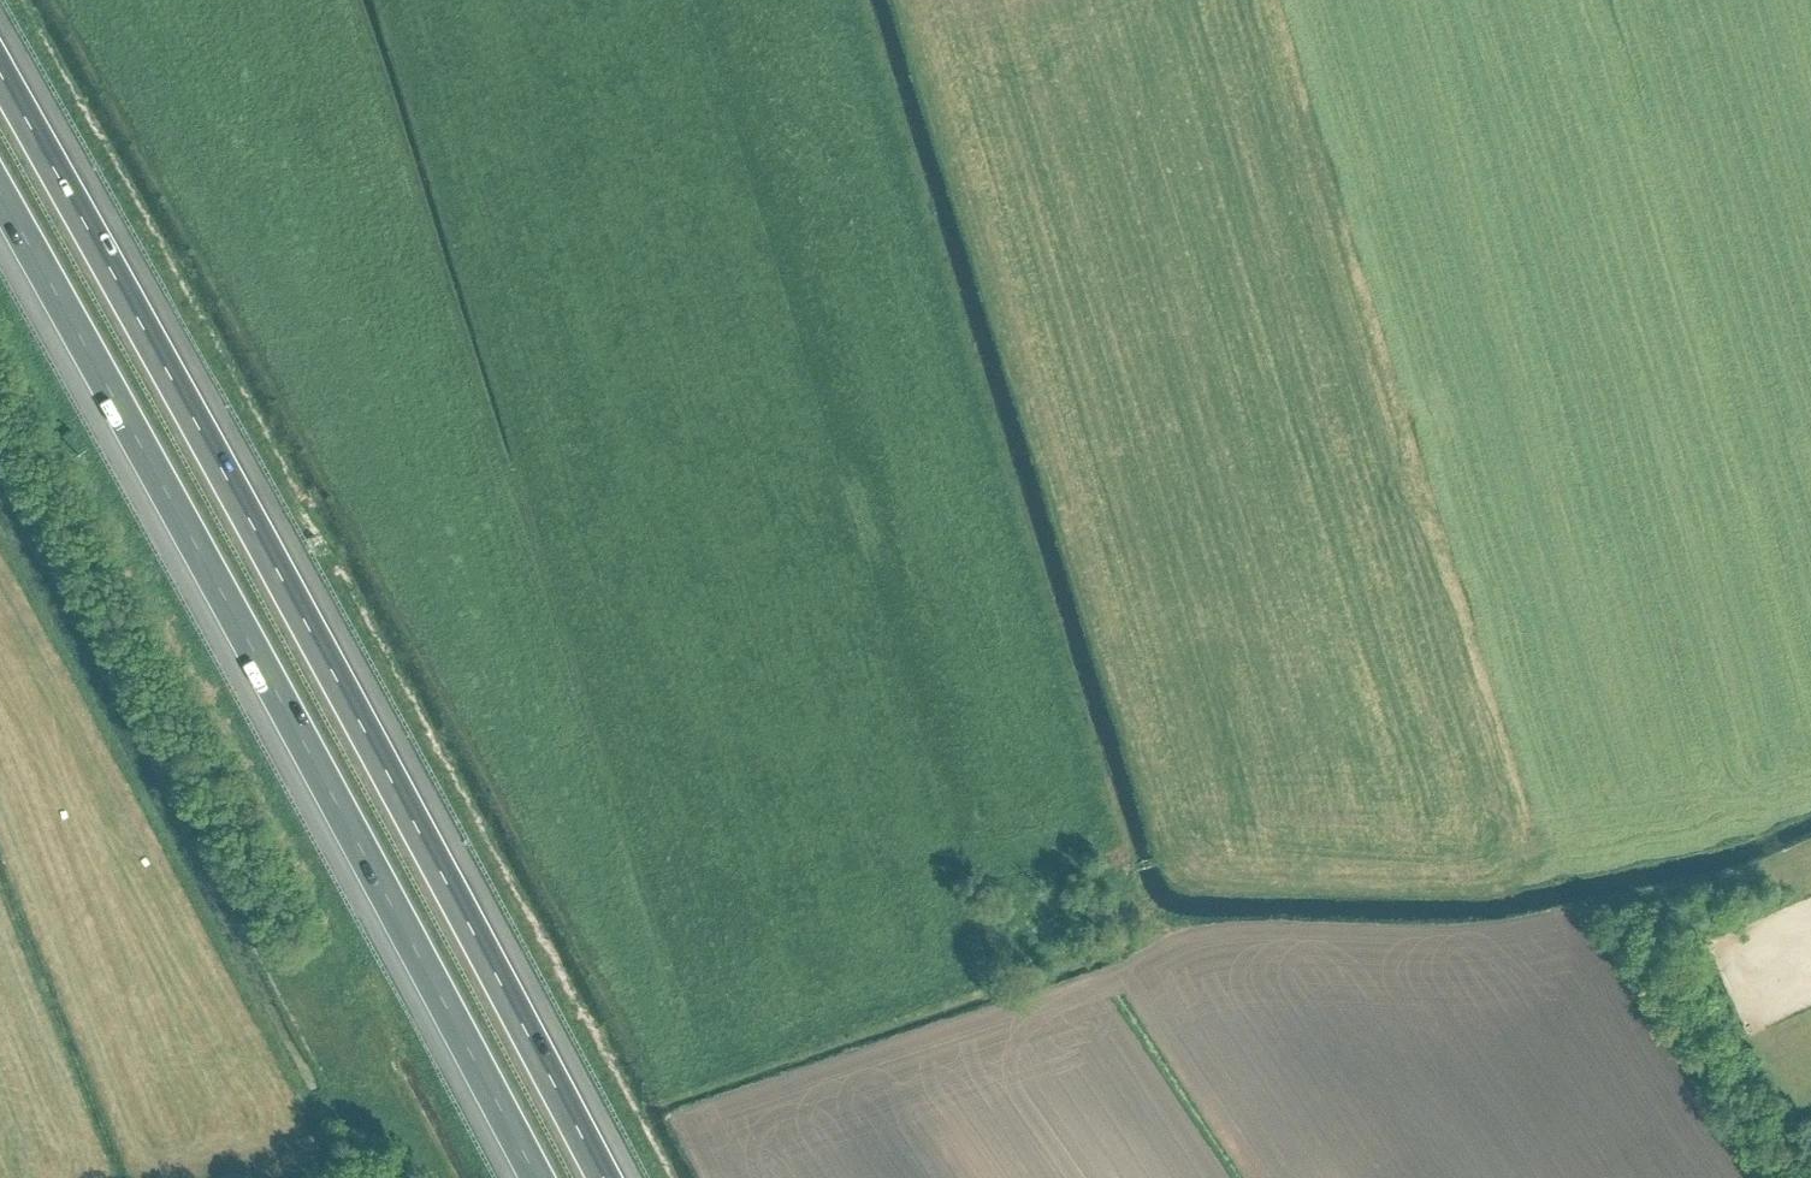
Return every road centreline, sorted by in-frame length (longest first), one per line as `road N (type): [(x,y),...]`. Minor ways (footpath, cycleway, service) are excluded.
road 1 (motorway): [(610,1177),(195,408),(0,64)]
road 2 (motorway): [(0,201),(439,989),(536,1177)]

